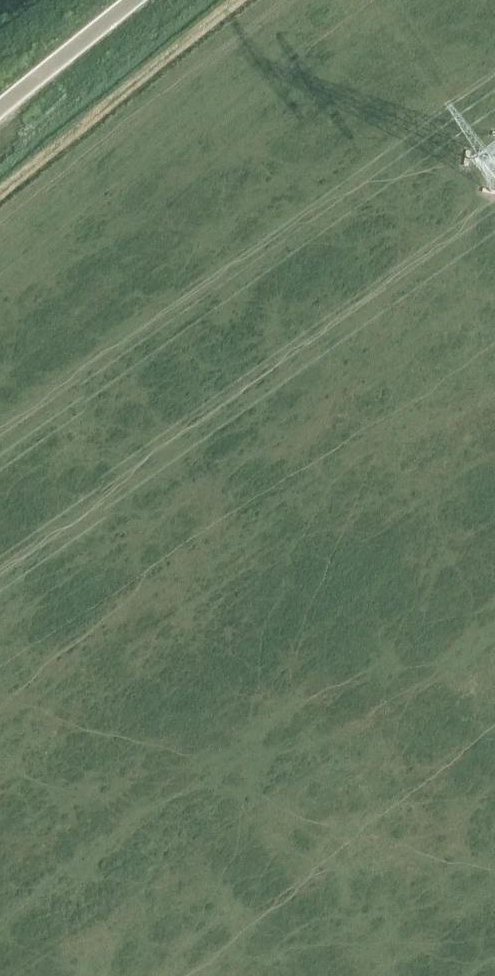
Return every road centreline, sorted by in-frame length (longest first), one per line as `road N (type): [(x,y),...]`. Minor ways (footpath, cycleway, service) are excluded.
road 1 (tertiary): [(0,118),(148,0)]

